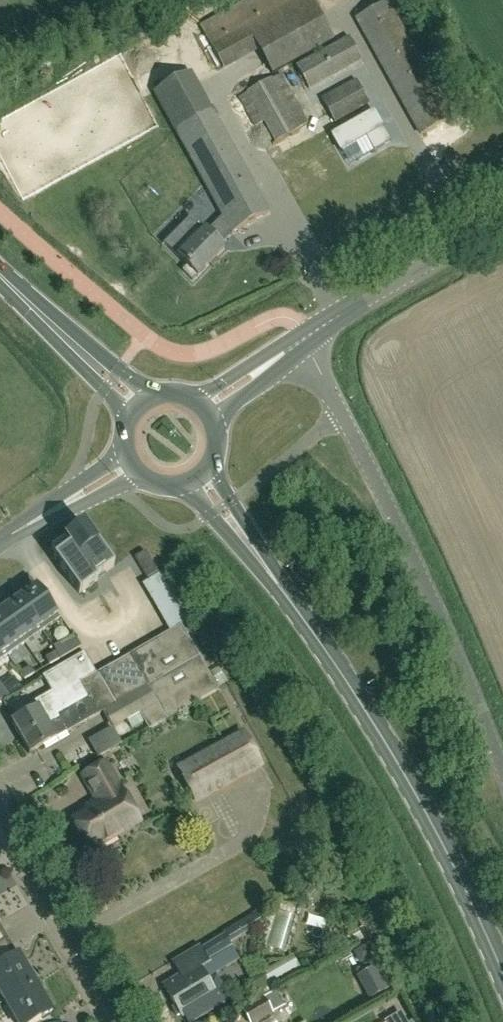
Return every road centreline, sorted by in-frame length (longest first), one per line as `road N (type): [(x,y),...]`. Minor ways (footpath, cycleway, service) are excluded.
road 1 (secondary): [(502,975),(415,791),(200,474)]
road 2 (unclassified): [(502,764),(305,339)]
road 3 (residential): [(118,1021),(0,816)]
road 4 (tertiary): [(305,339),(502,222)]
road 5 (secondary): [(142,405),(0,279)]
road 6 (tertiary): [(0,542),(133,464)]
road 7 (tertiary): [(206,410),(305,339)]

